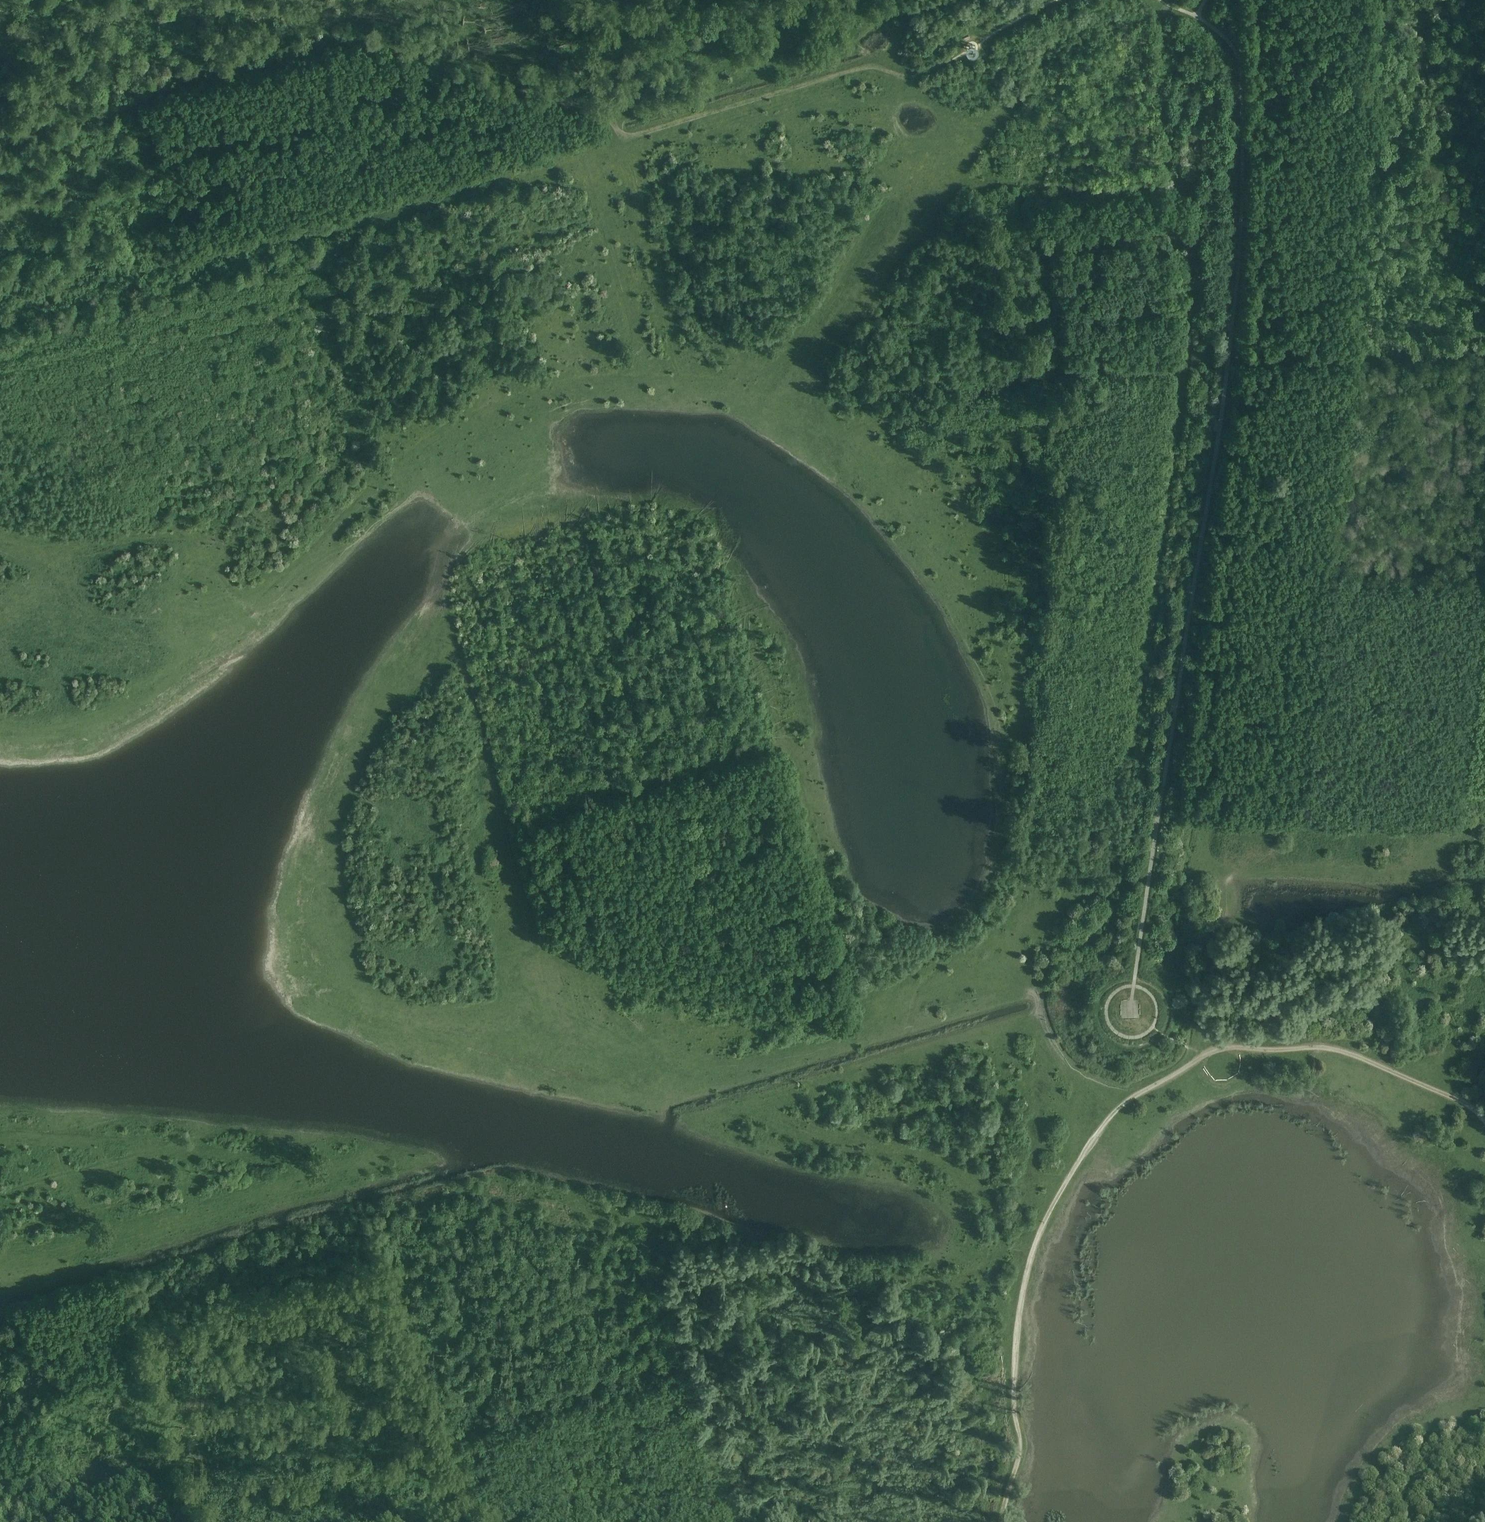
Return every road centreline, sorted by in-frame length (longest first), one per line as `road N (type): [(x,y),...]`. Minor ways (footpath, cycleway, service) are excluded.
road 1 (track): [(1484,1120),(1361,1055),(1321,1047),(1223,1046),(1130,1098),(1070,1172),(1033,1246),(1019,1295),(1002,1521)]
road 2 (track): [(1165,1019),(1152,1040),(1127,1047),(1105,1036),(1096,1012),(1105,989),(1126,978),(1150,984),(1165,1011)]

